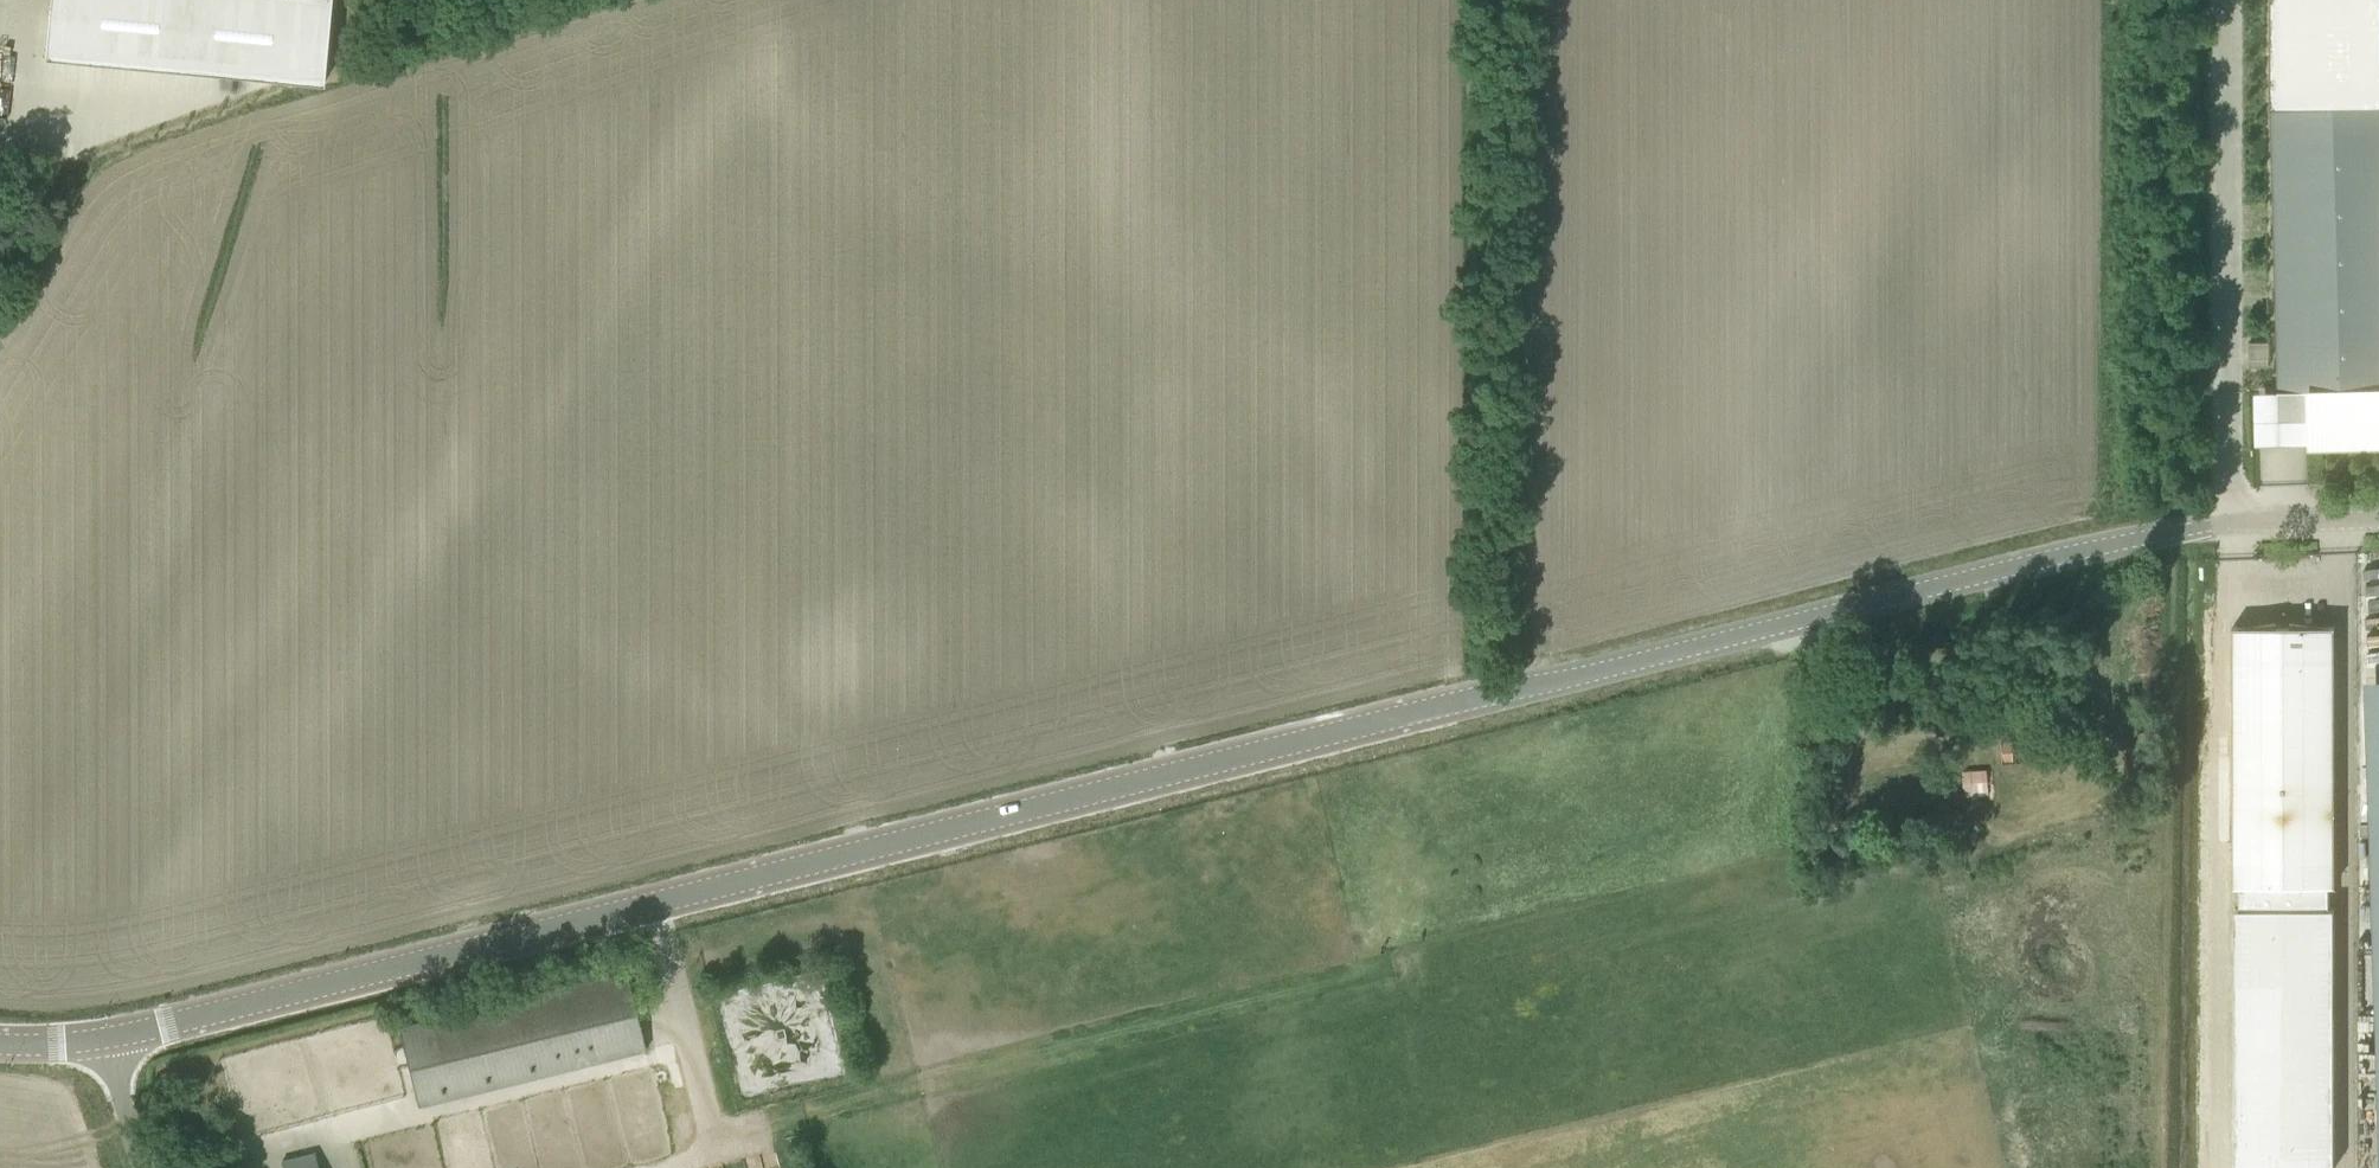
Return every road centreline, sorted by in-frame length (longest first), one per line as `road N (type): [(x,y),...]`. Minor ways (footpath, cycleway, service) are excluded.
road 1 (unclassified): [(102,1038),(175,1030),(2174,529),(2378,520)]
road 2 (unclassified): [(138,1167),(102,1038)]

